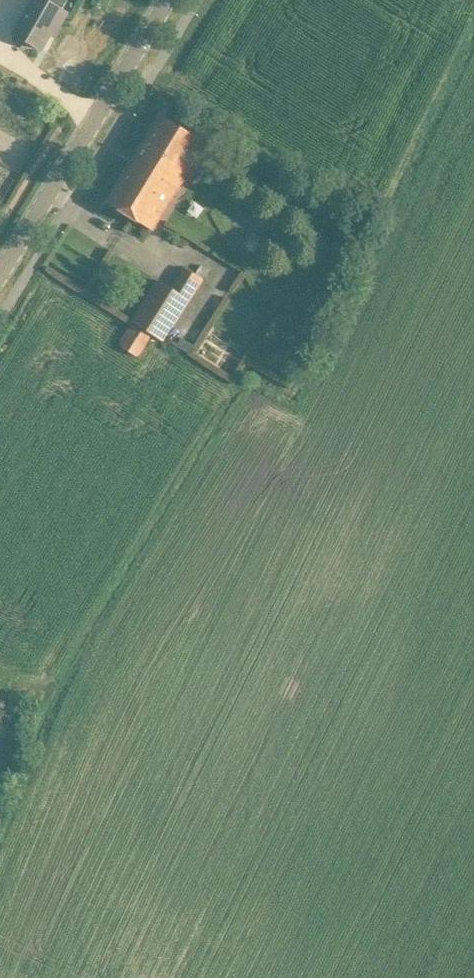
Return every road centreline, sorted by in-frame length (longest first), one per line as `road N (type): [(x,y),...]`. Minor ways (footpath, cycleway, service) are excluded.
road 1 (tertiary): [(0,275),(164,0)]

